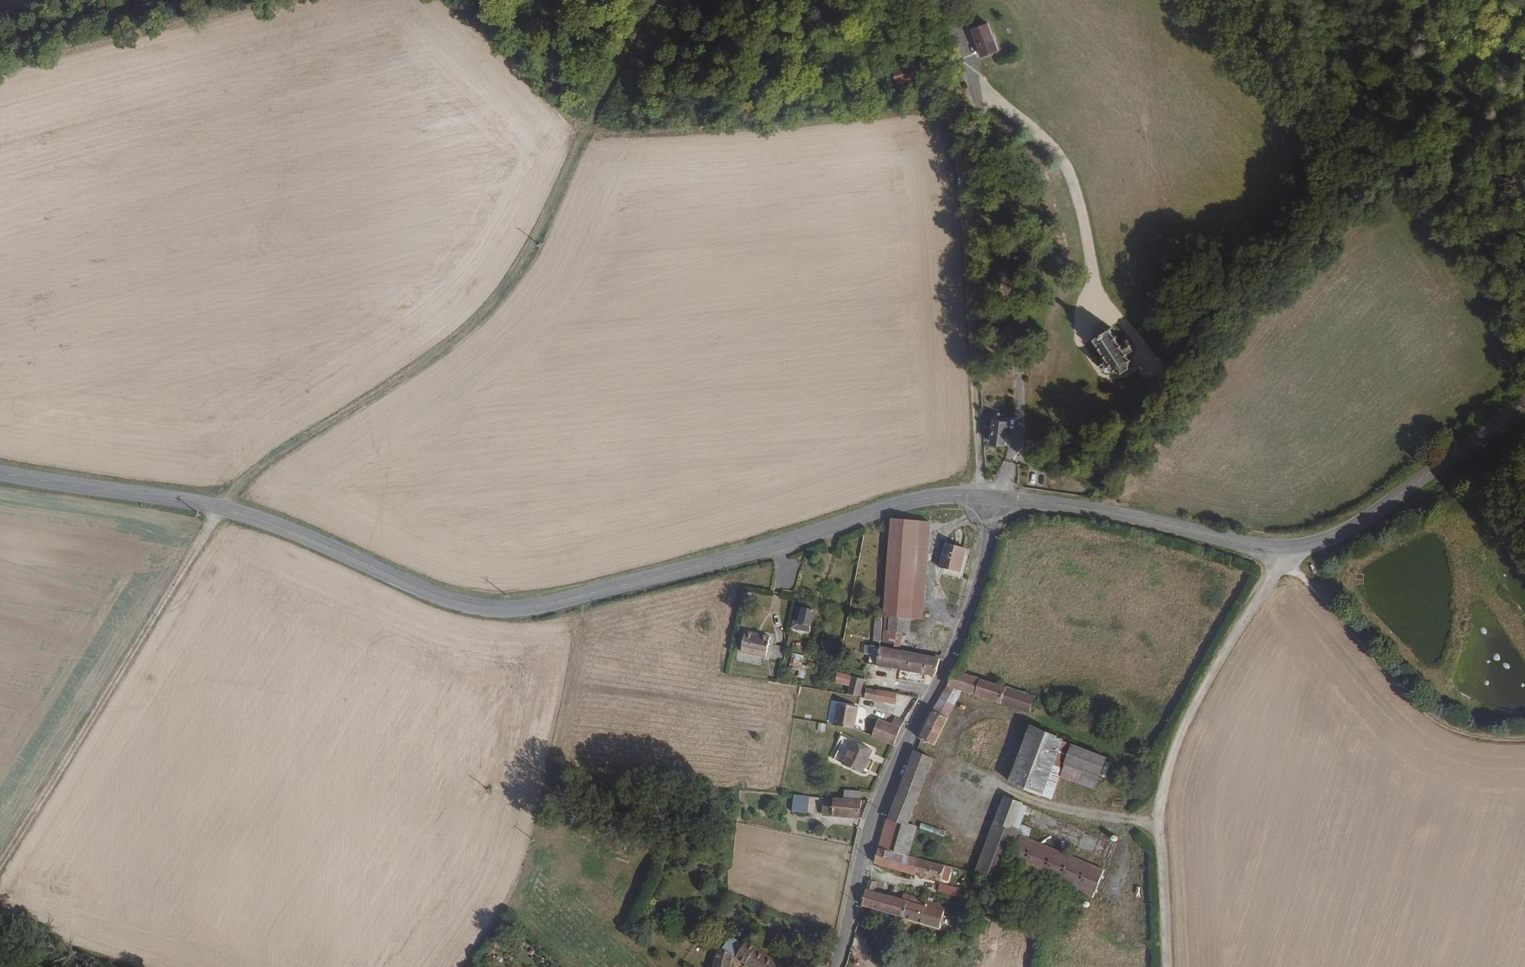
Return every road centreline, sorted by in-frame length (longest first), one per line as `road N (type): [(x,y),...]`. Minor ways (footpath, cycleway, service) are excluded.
road 1 (track): [(0,857),(223,507),(260,467),(447,346),(505,285),(656,0)]
road 2 (primary): [(0,474),(223,507),(441,599),(499,610),(773,548),(900,505),(1000,498)]
road 3 (track): [(1163,966),(1164,790),(1187,722),(1291,548),(1294,571),(1417,705),(1480,738),(1524,739)]
road 4 (primary): [(1000,498),(1268,547),(1315,545),(1524,413)]
road 5 (track): [(980,497),(964,198),(940,77),(909,0)]
road 6 (residential): [(835,966),(883,797),(946,675),(1000,498)]
road 7 (track): [(1095,313),(1094,273),(1072,178),(1038,131),(968,83)]
road 8 (track): [(146,0),(0,39)]

